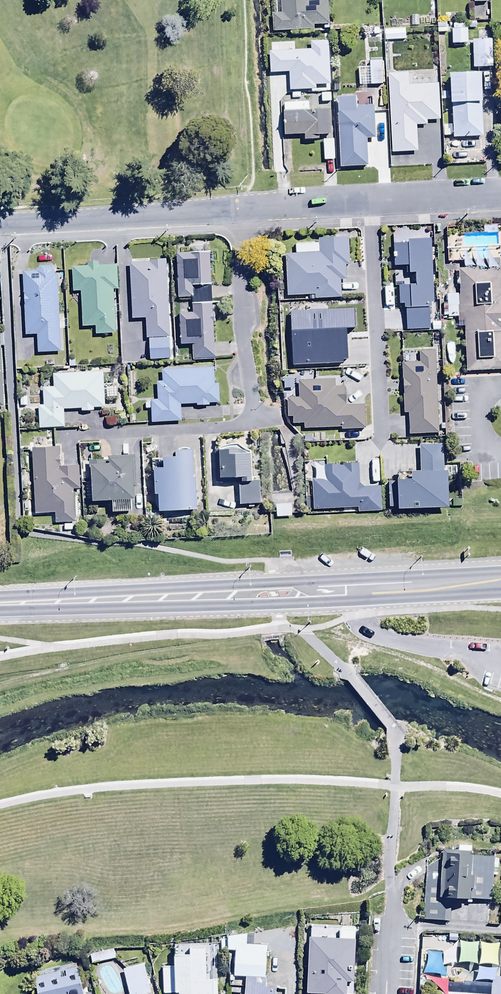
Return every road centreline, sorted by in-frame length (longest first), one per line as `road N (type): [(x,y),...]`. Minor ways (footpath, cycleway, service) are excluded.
road 1 (residential): [(239,205),(241,322),(254,409),(246,422),(100,431)]
road 2 (trunk): [(0,607),(358,591)]
road 3 (residential): [(500,192),(239,205)]
road 4 (residential): [(239,205),(0,218)]
road 5 (trunk): [(358,591),(500,582)]

